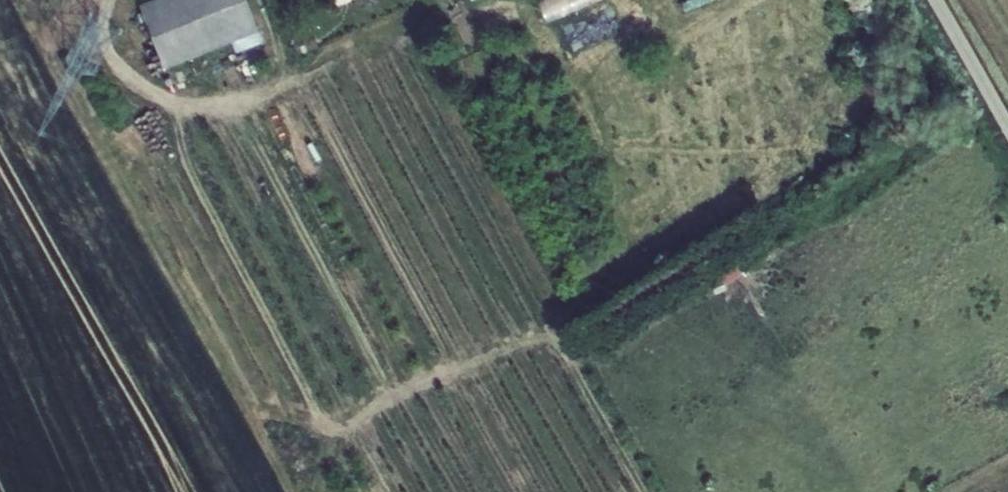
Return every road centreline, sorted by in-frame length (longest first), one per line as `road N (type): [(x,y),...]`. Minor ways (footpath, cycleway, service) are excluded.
road 1 (unclassified): [(935,0),(1007,129)]

